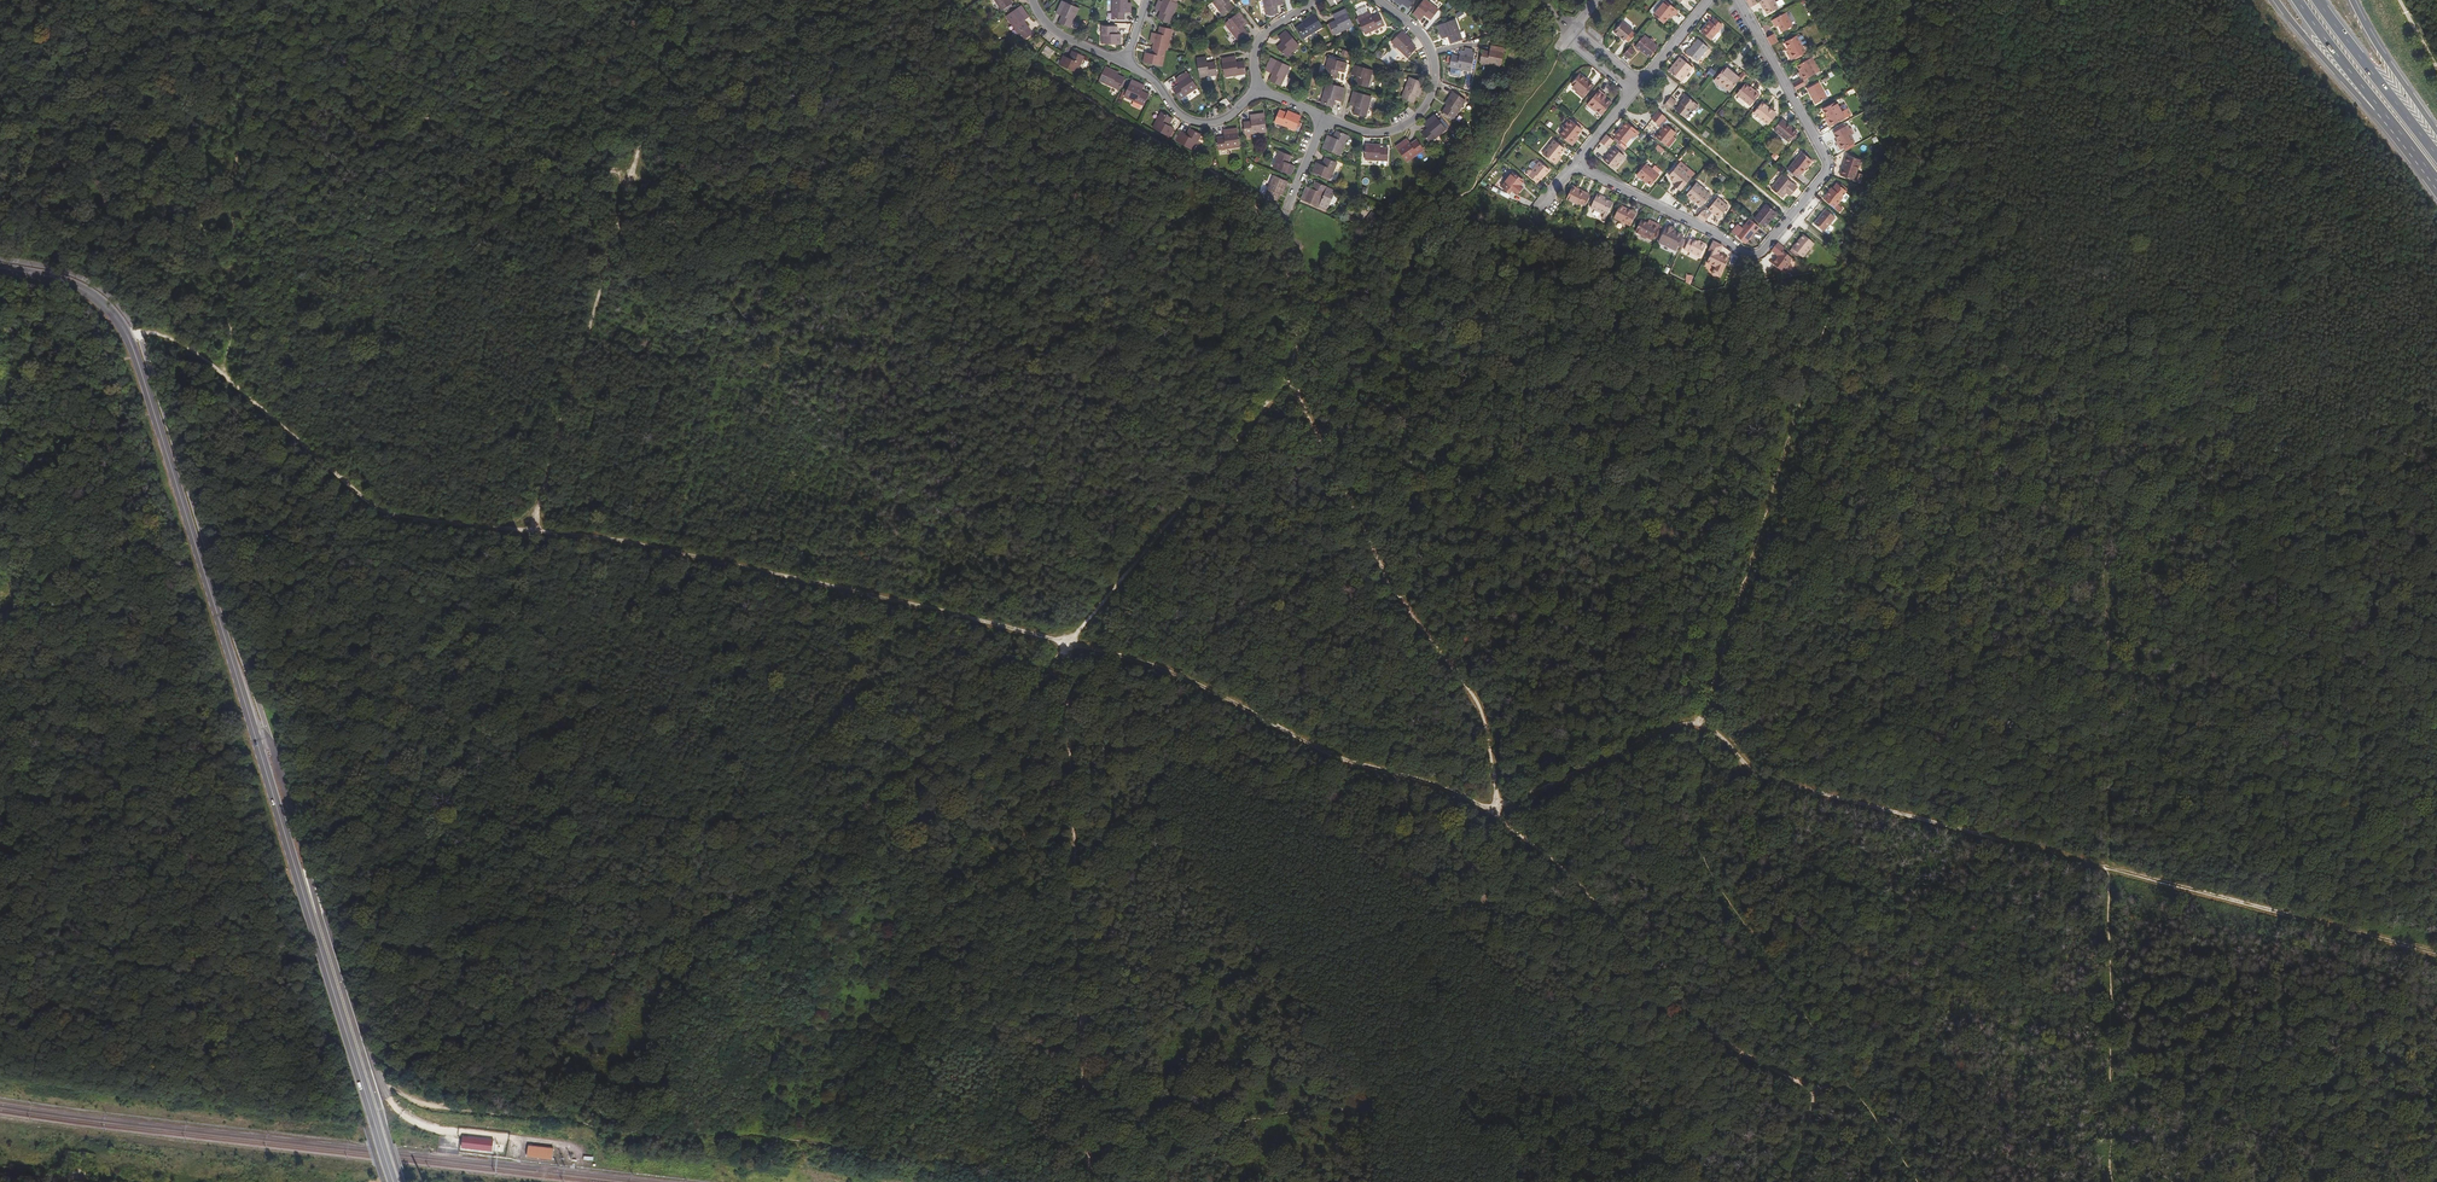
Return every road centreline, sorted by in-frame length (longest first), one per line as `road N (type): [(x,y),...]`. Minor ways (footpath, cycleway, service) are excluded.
road 1 (secondary): [(0,268),(79,287),(100,300),(127,337),(394,1181)]
road 2 (track): [(378,1076),(790,877),(852,811),(926,751),(1037,685),(1067,643)]
road 3 (track): [(1709,766),(2436,952)]
road 4 (track): [(378,1076),(530,531)]
road 5 (track): [(1067,643),(626,543),(530,531)]
road 6 (track): [(1067,643),(1087,1181)]
road 7 (residential): [(1575,165),(1744,252),(1762,251),(1828,174),(1823,150),(1738,0)]
road 8 (track): [(1692,722),(1742,600),(1845,258)]
road 9 (track): [(1497,812),(1483,722),(1375,562),(1289,379)]
road 10 (track): [(1709,766),(1698,796),(1703,857),(1917,1181)]
road 11 (track): [(530,531),(383,513),(196,352),(158,334),(127,337)]
road 12 (track): [(1497,812),(1333,757),(1147,664),(1067,643)]
road 13 (track): [(1067,643),(1293,364)]
road 14 (residential): [(1371,0),(1426,46),(1435,69),(1429,103),(1409,126),(1383,135),(1322,120)]
road 15 (track): [(1497,812),(1692,722)]
road 16 (trunk): [(2436,154),(2318,0)]
road 17 (residential): [(1120,63),(1151,82),(1189,122),(1209,124),(1256,91)]
road 18 (secondary): [(2436,134),(2352,0)]
road 19 (secondary): [(2275,0),(2351,90),(2382,111)]
road 20 (trunk): [(2299,0),(2382,111)]
road 21 (residential): [(1256,91),(1255,44),(1321,0)]

